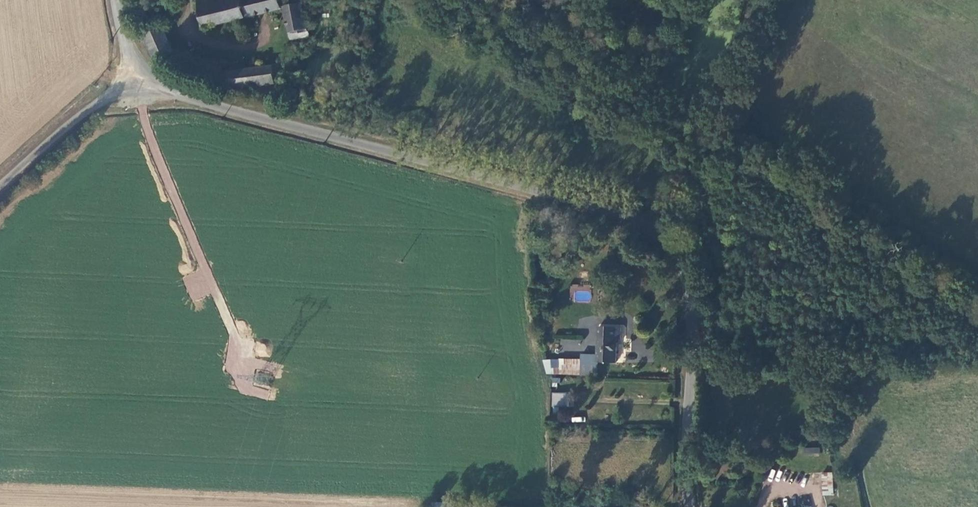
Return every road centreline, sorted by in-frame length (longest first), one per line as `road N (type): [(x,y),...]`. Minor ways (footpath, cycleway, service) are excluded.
road 1 (unclassified): [(690,506),(691,290),(664,240),(630,219),(530,186),(210,104),(138,62)]
road 2 (unclassified): [(138,62),(0,184)]

